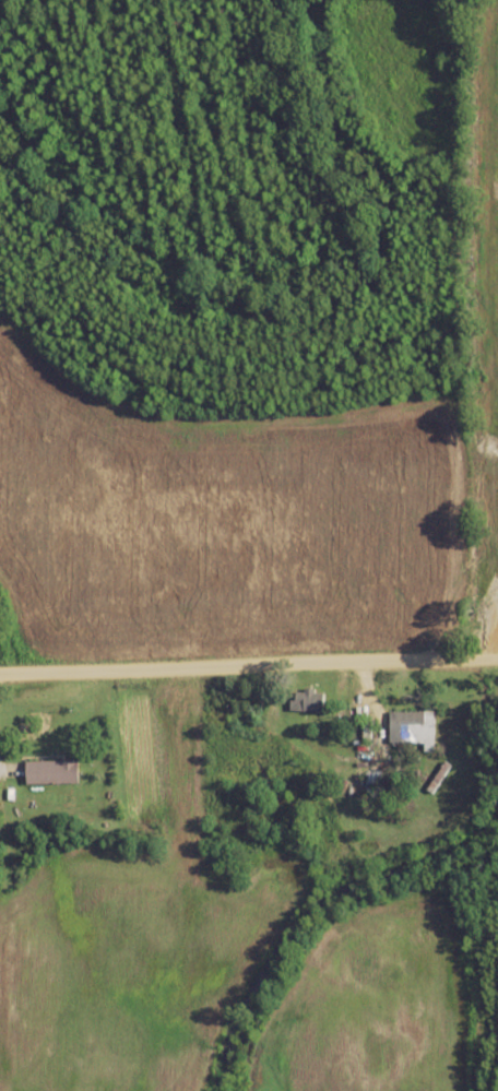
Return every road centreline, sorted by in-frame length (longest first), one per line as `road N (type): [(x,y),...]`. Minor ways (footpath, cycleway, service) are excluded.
road 1 (residential): [(0,715),(497,692)]

